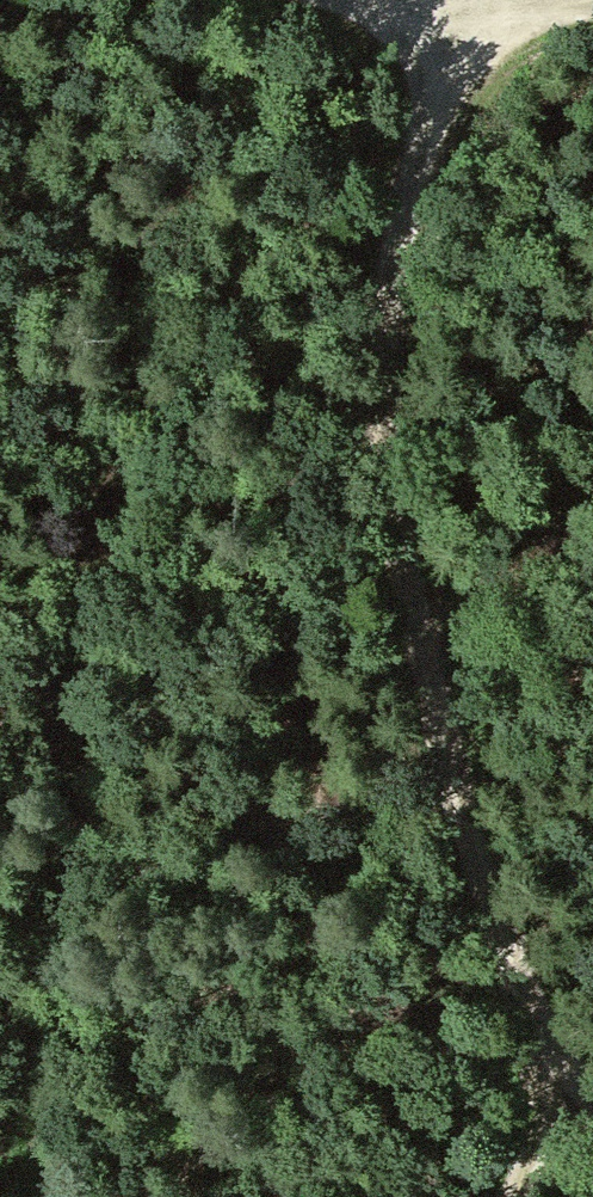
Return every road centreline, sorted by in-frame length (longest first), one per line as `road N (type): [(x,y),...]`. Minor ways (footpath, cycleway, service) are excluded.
road 1 (track): [(448,16),(389,273),(387,476),(431,715),(525,1002),(592,1088)]
road 2 (track): [(394,0),(448,16),(592,2)]
road 3 (track): [(515,1196),(532,1088),(525,1002)]

